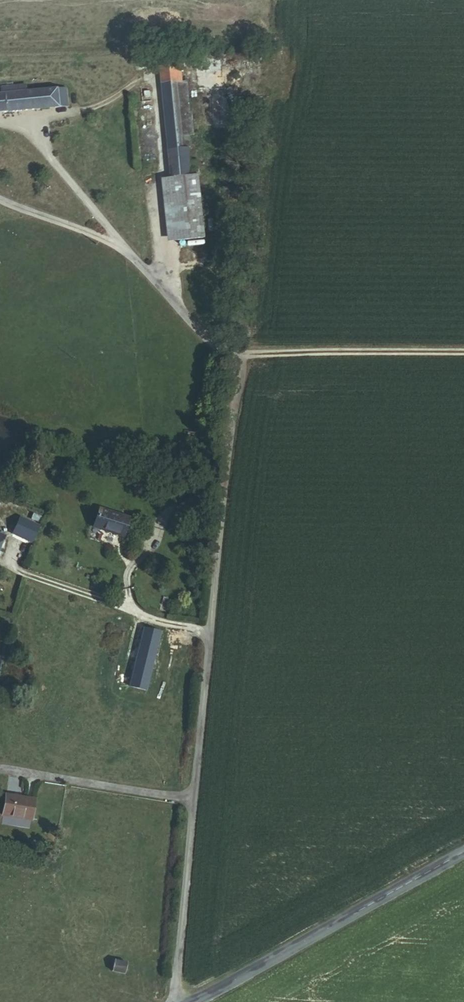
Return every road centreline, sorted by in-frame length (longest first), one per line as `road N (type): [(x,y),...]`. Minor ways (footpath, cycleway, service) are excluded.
road 1 (unclassified): [(173,1001),(239,353),(199,330),(29,129)]
road 2 (tertiary): [(463,853),(193,1001)]
road 3 (track): [(239,353),(463,352)]

